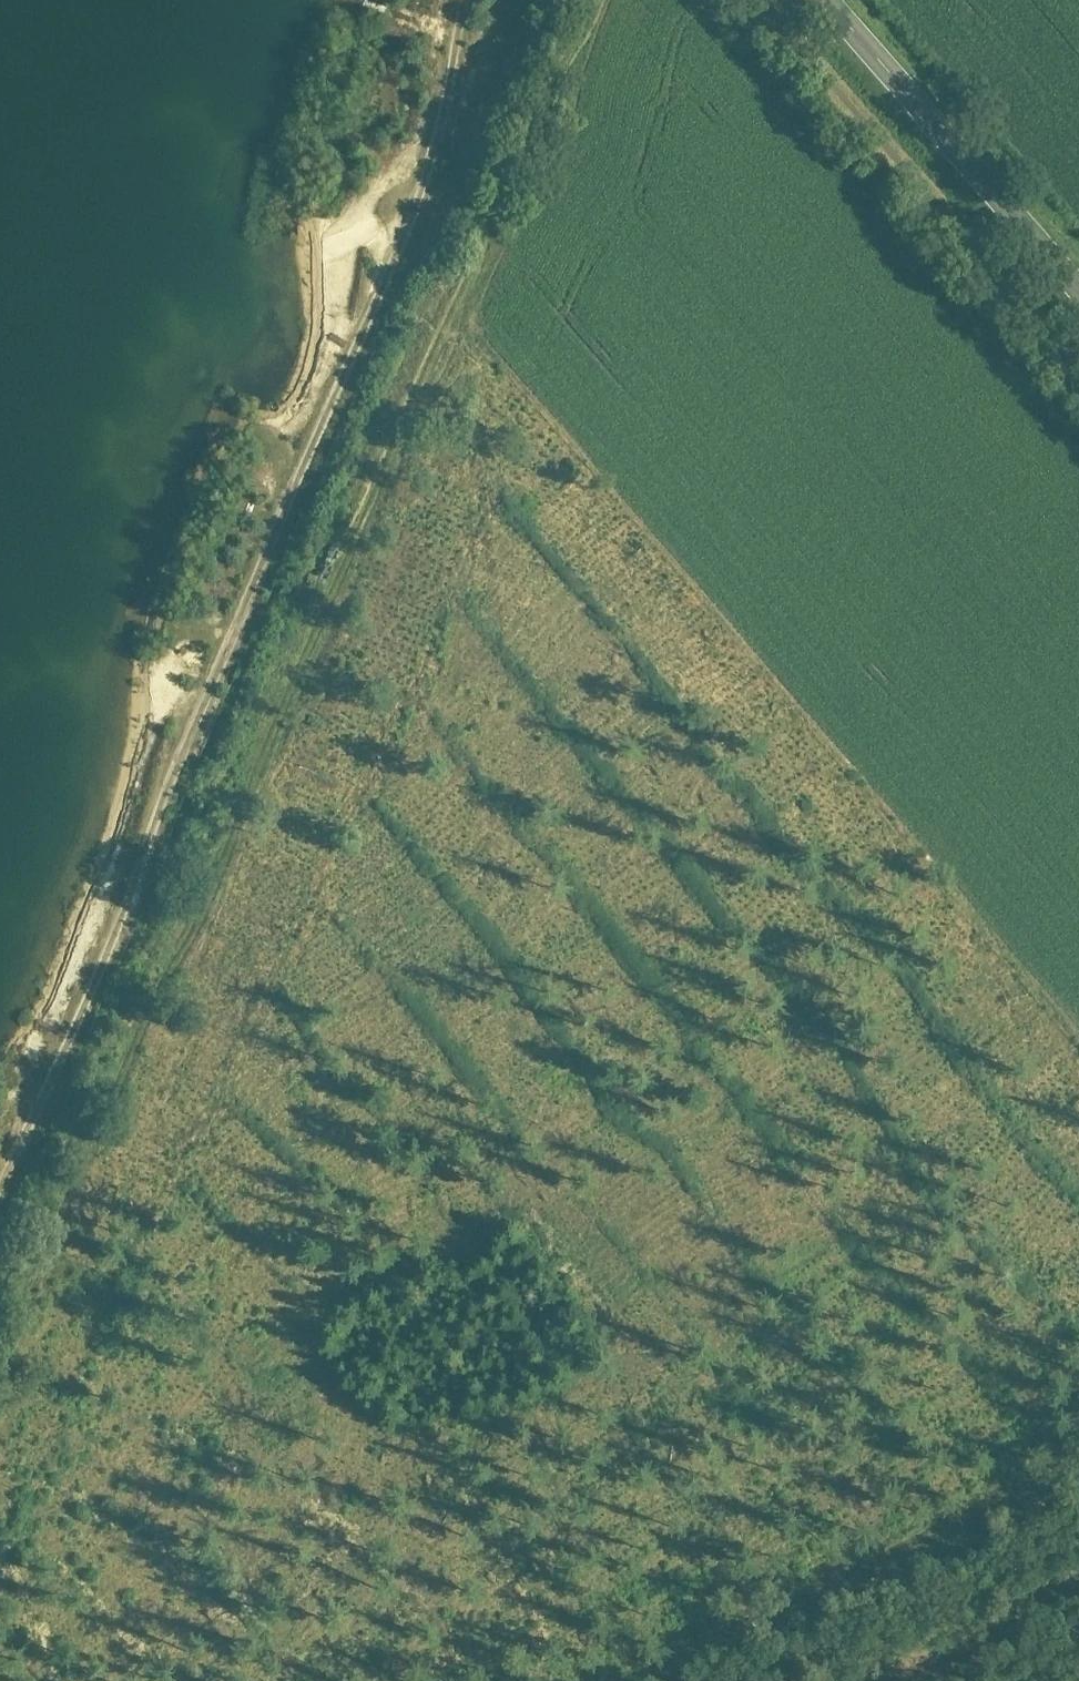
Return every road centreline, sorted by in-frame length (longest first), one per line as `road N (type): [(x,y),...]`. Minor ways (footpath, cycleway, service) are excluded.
road 1 (track): [(500,0),(135,863),(108,945),(0,1183)]
road 2 (secondary): [(1078,304),(820,0)]

